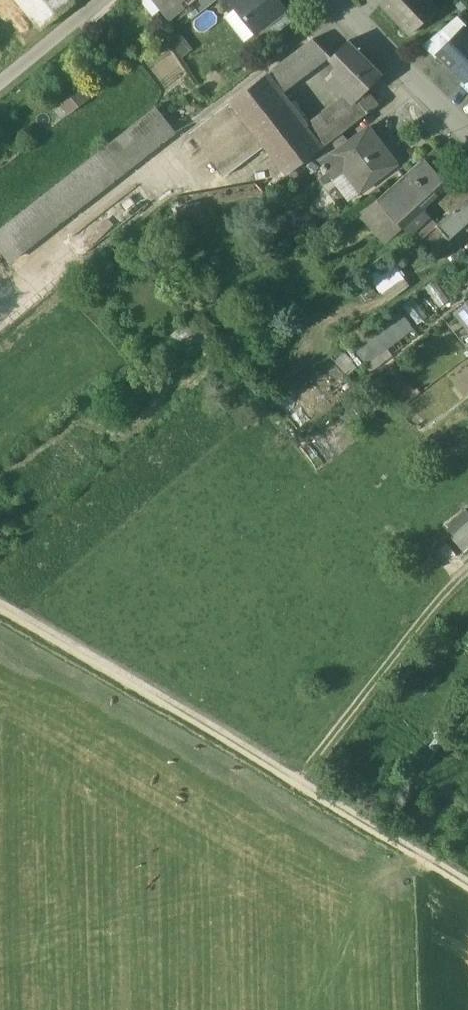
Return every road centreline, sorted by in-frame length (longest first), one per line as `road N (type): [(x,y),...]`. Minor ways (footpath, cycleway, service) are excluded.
road 1 (track): [(467,884),(0,607)]
road 2 (residential): [(336,0),(467,134)]

